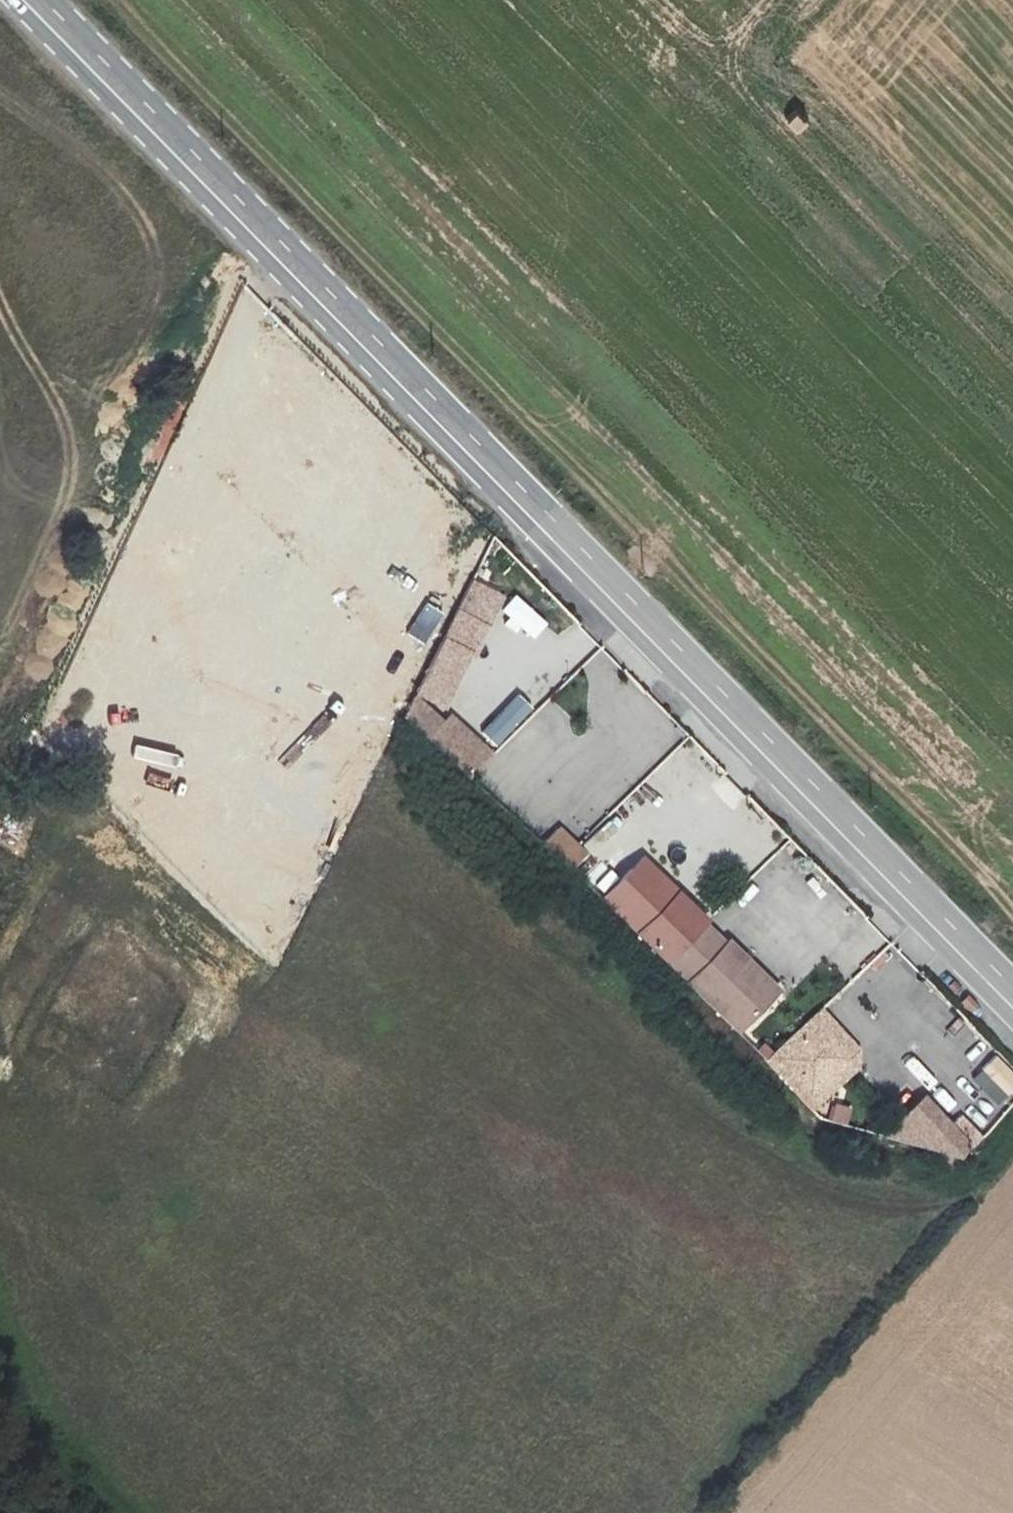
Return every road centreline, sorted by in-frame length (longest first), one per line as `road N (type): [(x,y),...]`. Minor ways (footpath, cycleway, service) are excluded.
road 1 (primary): [(48,0),(1012,1000)]

